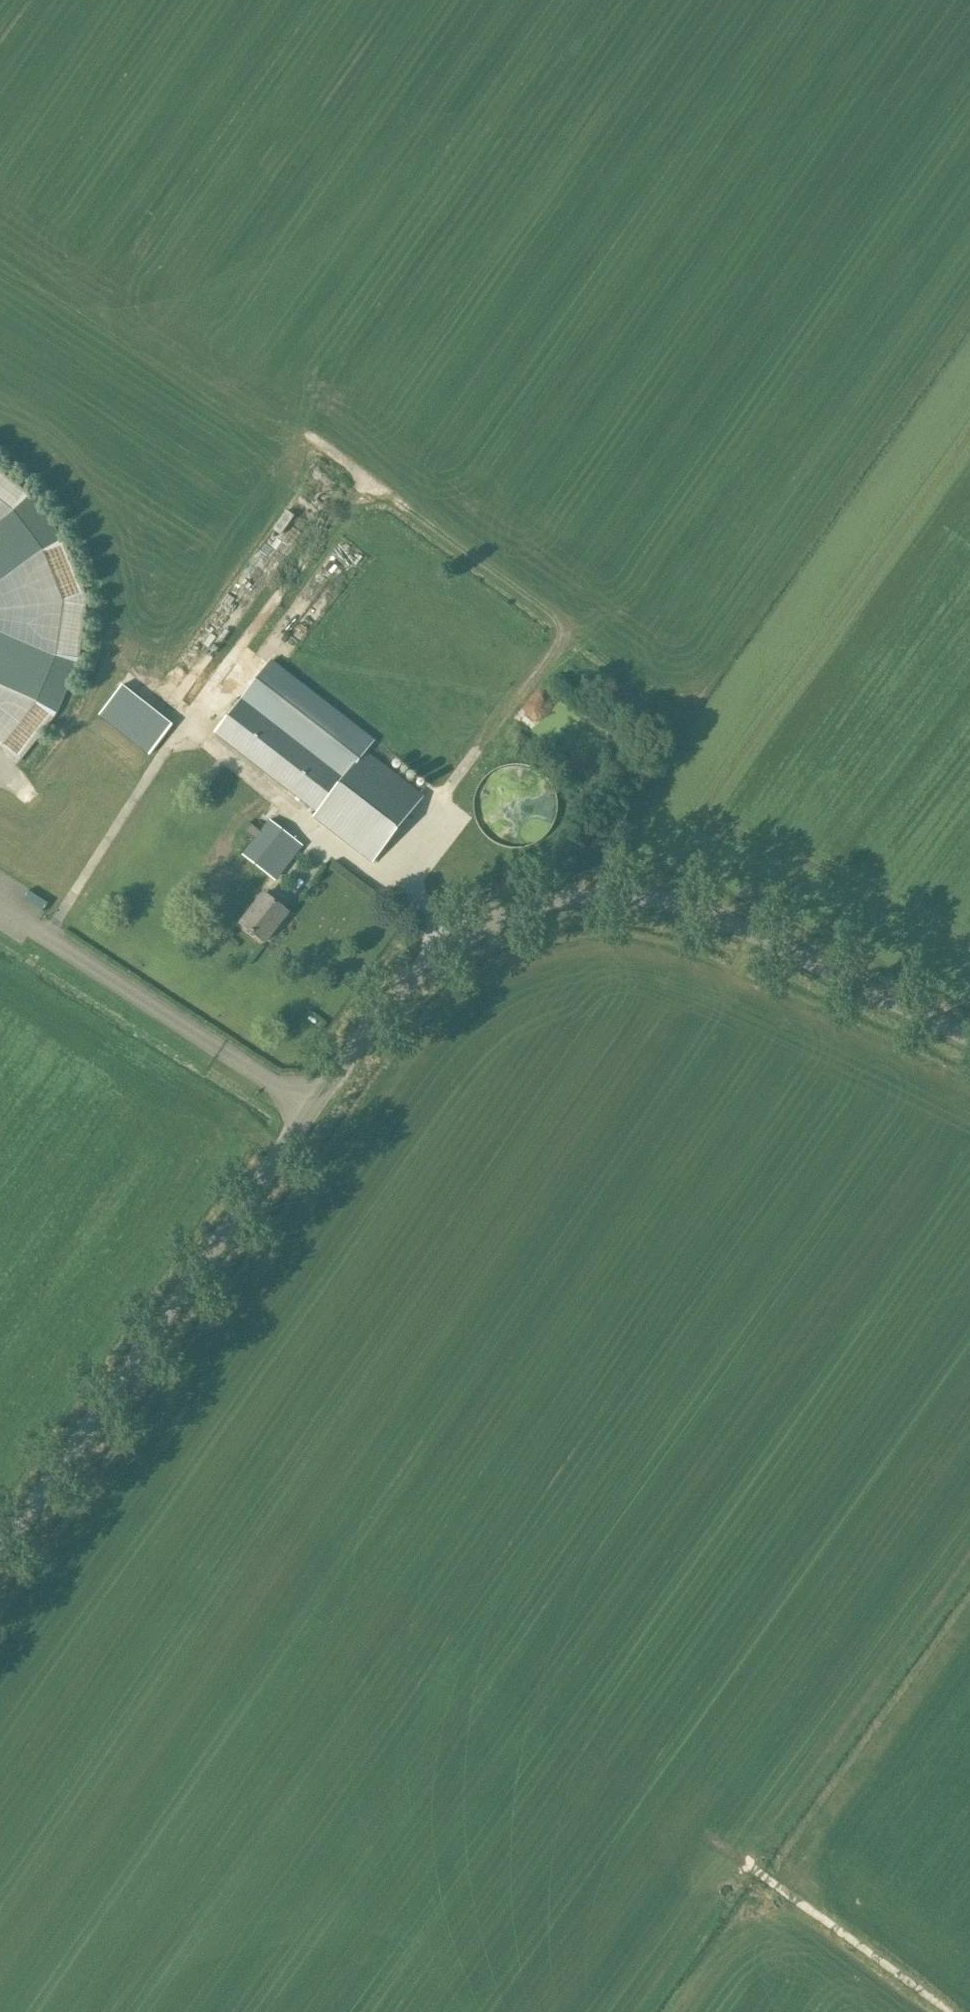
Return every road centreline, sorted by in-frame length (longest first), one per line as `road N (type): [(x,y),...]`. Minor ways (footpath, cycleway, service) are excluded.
road 1 (unclassified): [(0,1563),(375,1026),(448,948),(485,925),(567,898),(656,898),(742,928),(969,1040)]

